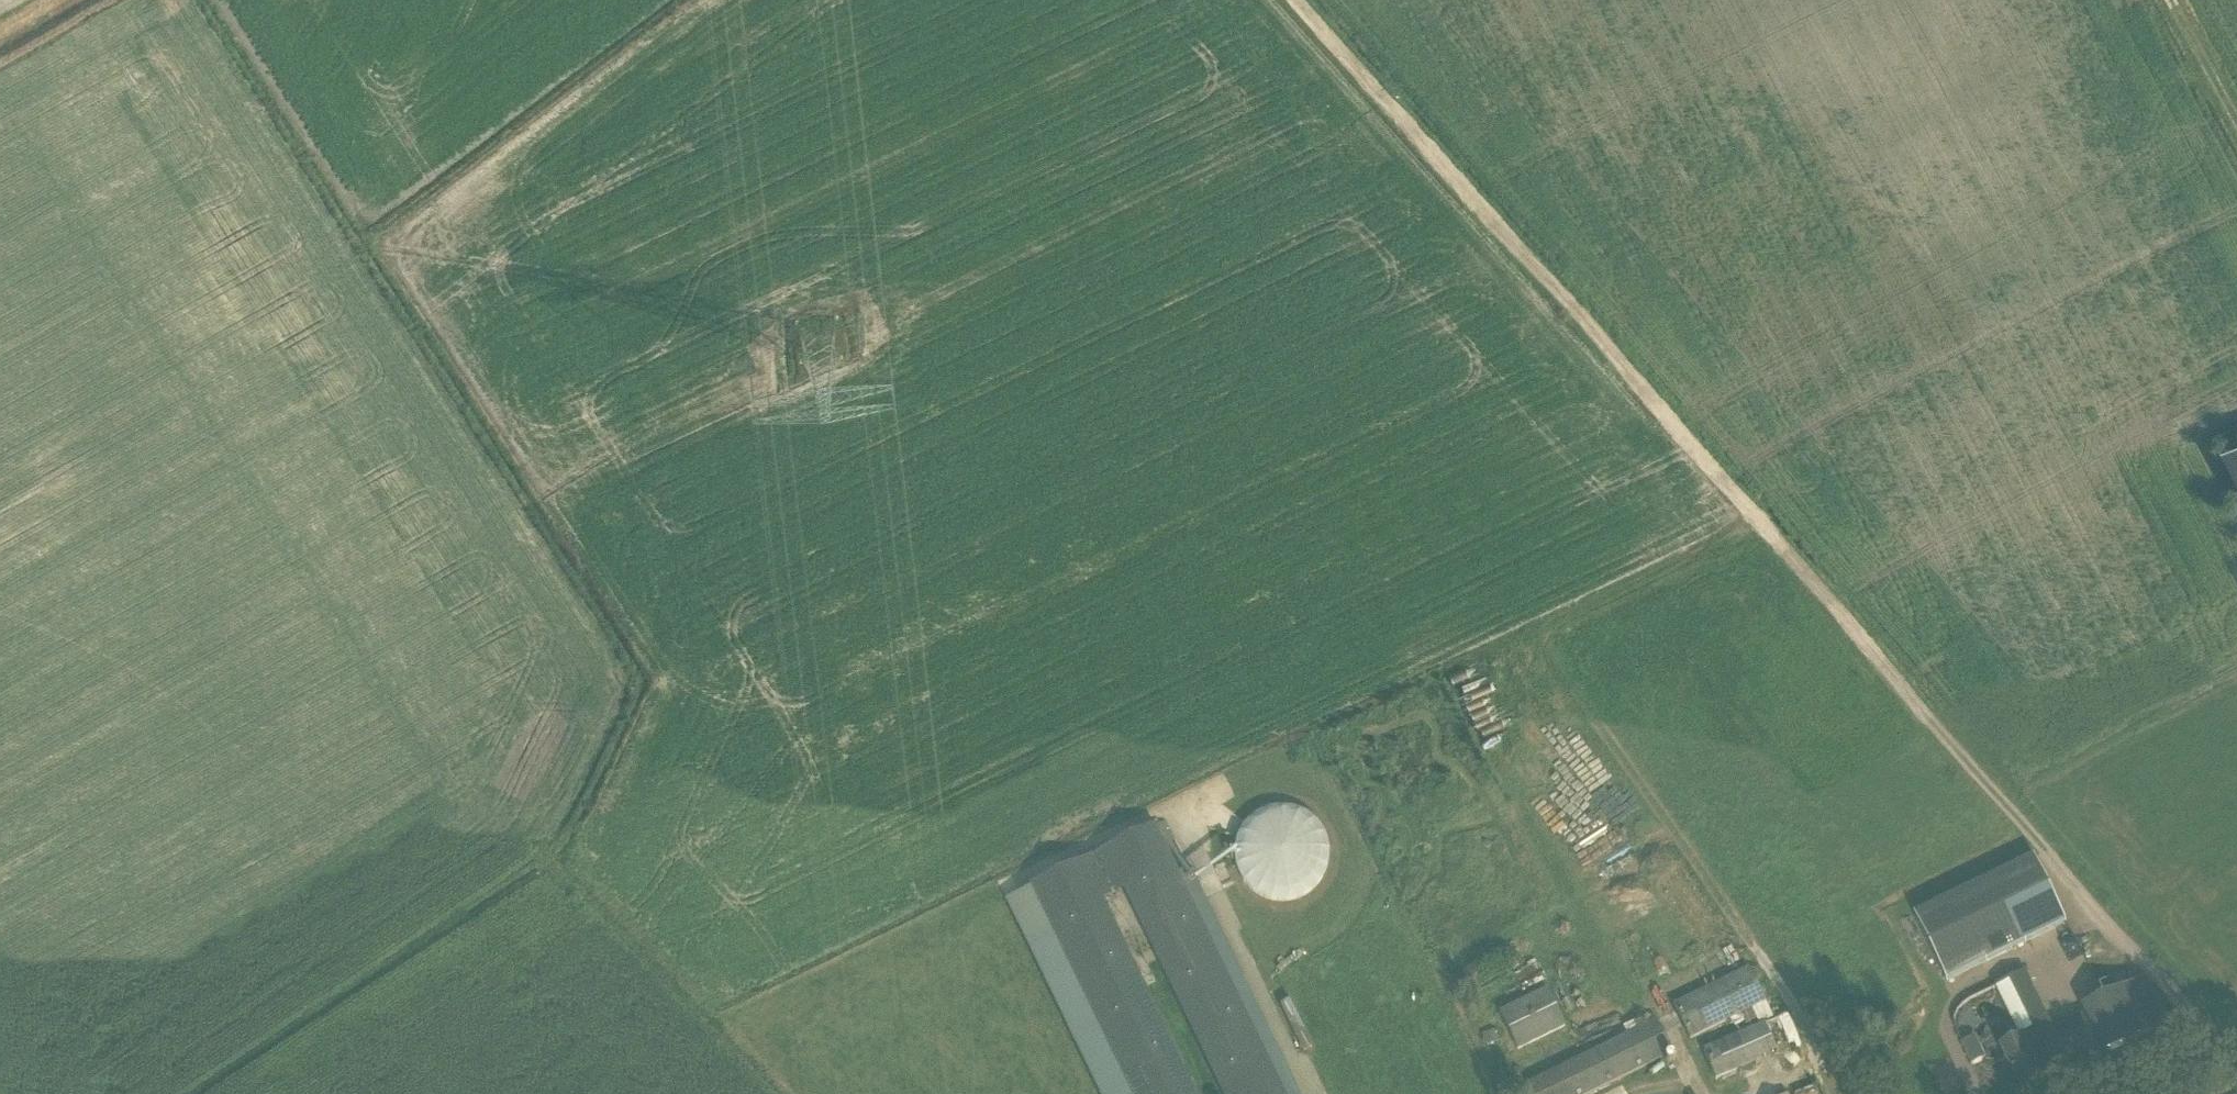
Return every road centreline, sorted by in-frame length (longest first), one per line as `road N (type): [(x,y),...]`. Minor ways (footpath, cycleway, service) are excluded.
road 1 (track): [(2043,851),(1290,0)]
road 2 (track): [(2173,0),(2236,115)]

